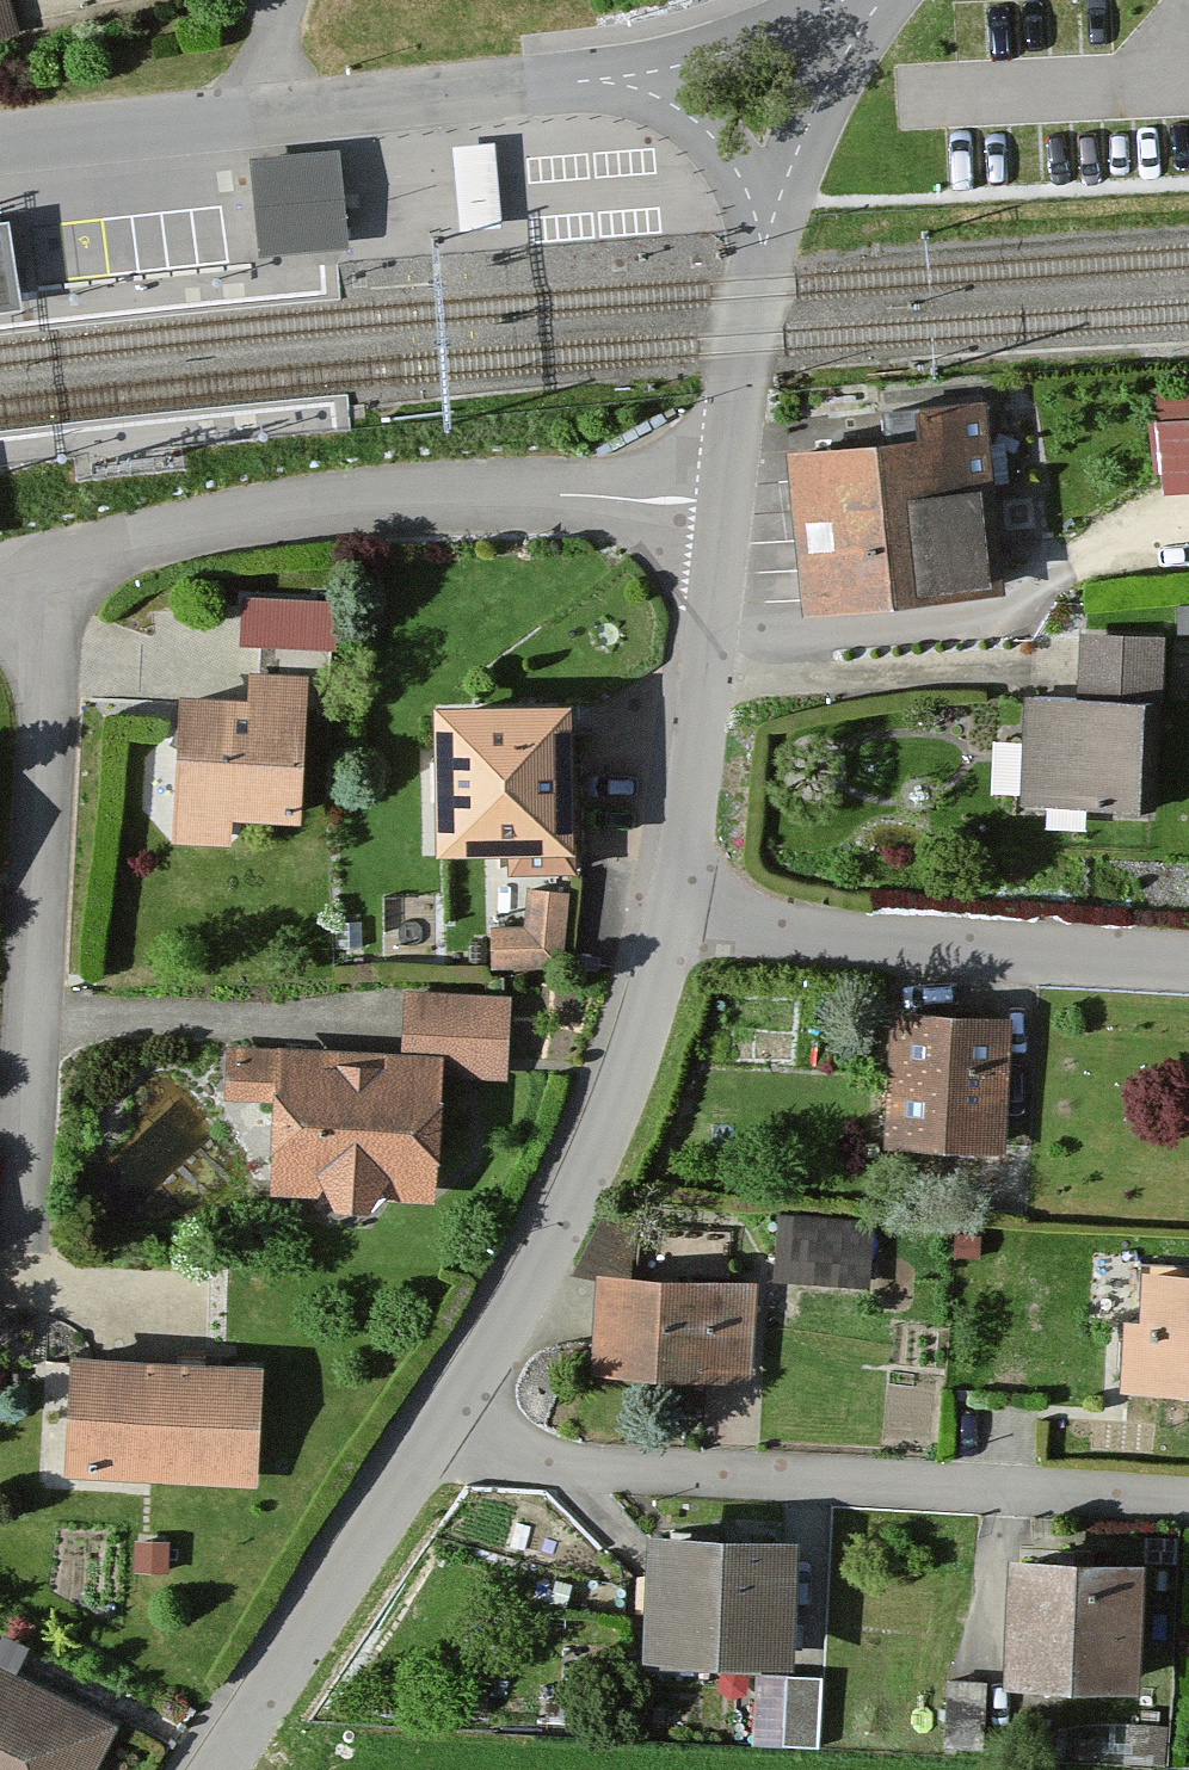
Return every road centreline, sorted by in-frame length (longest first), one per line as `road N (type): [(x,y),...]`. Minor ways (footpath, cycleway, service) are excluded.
road 1 (residential): [(118,1304),(10,1300),(56,556)]
road 2 (residential): [(421,1457),(1188,1503)]
road 3 (residential): [(726,501),(385,500),(226,520),(56,556)]
road 4 (unclassified): [(670,926),(641,1030),(585,1178),(515,1309),(421,1457)]
road 5 (unclassified): [(0,148),(575,86)]
road 6 (residential): [(1188,957),(670,926)]
road 7 (unclassified): [(726,501),(689,825),(670,926)]
road 8 (unclassified): [(421,1457),(220,1769)]
road 9 (unclassified): [(575,86),(680,64),(842,0)]
road 10 (unclassified): [(881,0),(807,128),(763,249)]
road 11 (unclassified): [(763,249),(738,170),(693,118),(642,93),(575,86)]
road 12 (unclassified): [(763,249),(741,343),(726,501)]

